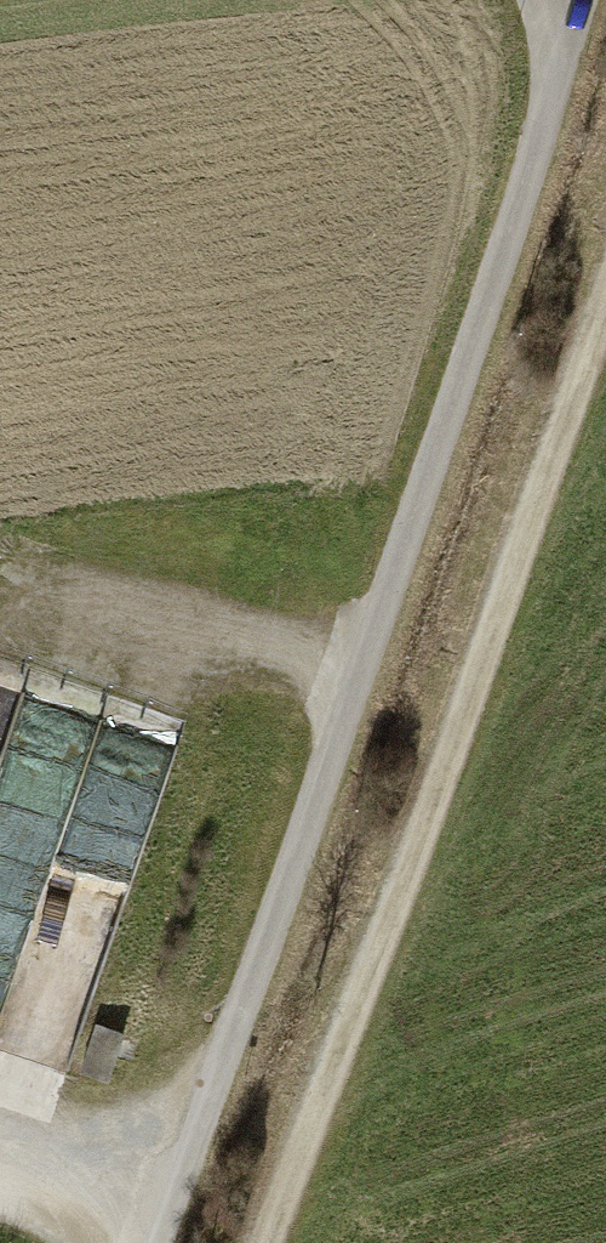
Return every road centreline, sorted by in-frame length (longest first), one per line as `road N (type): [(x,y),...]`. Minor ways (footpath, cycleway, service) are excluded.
road 1 (residential): [(158,1242),(433,486),(582,0)]
road 2 (track): [(605,315),(261,1242)]

